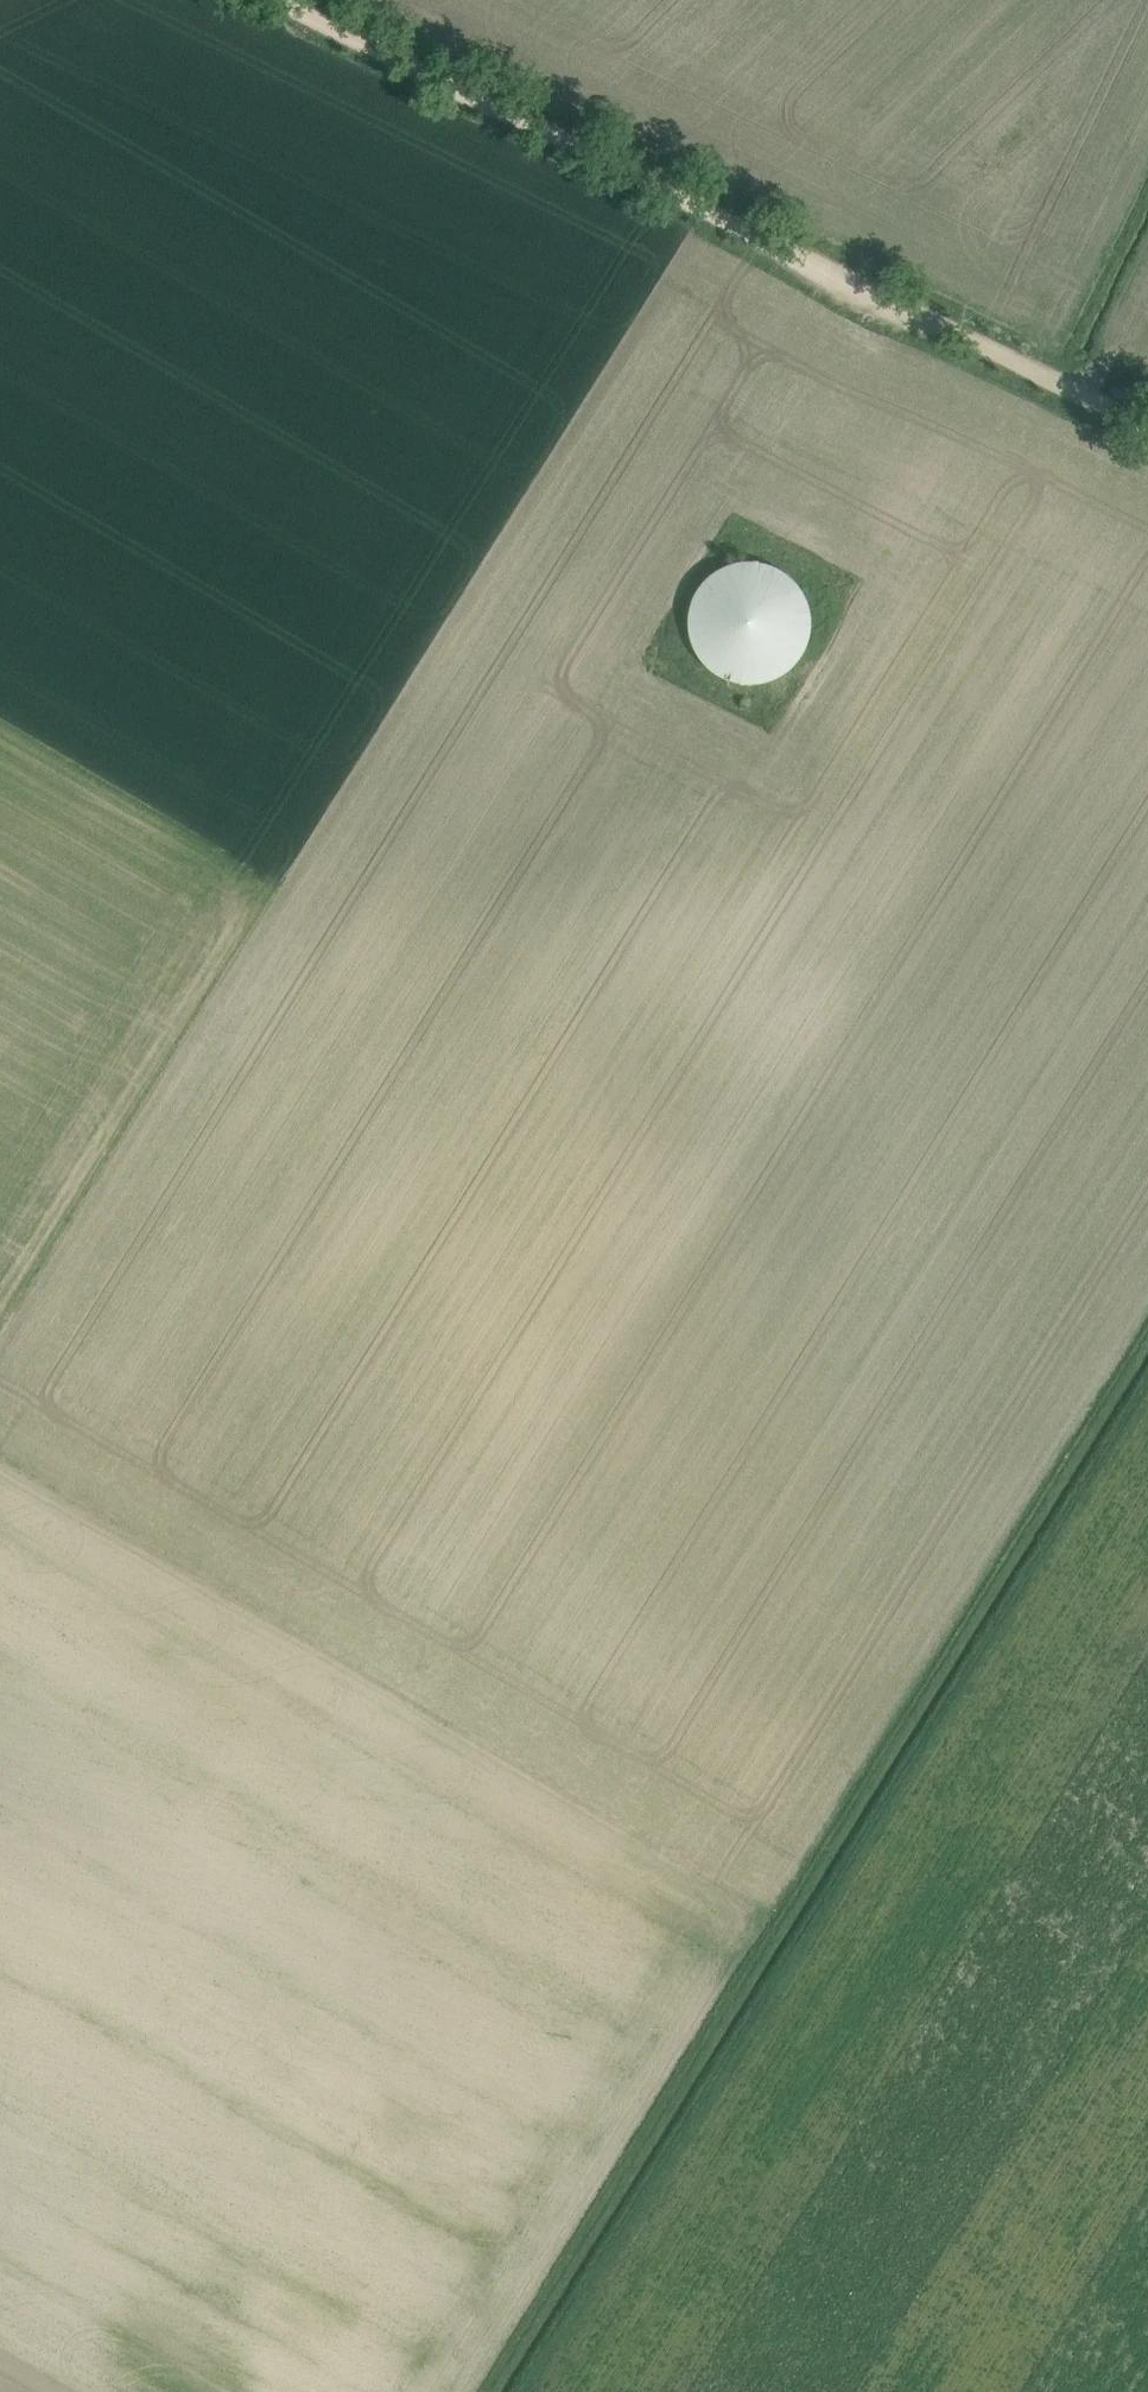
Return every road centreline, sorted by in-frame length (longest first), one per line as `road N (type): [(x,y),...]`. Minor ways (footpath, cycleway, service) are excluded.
road 1 (track): [(1147,424),(285,0)]

